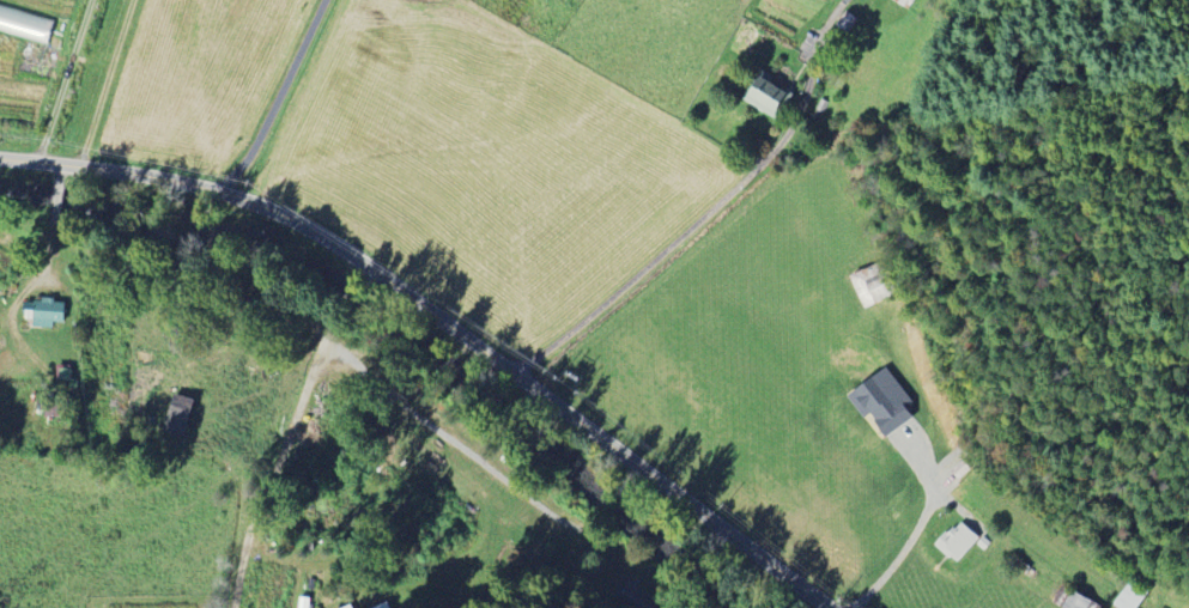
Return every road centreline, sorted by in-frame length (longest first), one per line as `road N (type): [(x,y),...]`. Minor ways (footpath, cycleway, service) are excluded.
road 1 (tertiary): [(828,607),(372,267),(296,220),(177,182),(0,159)]

